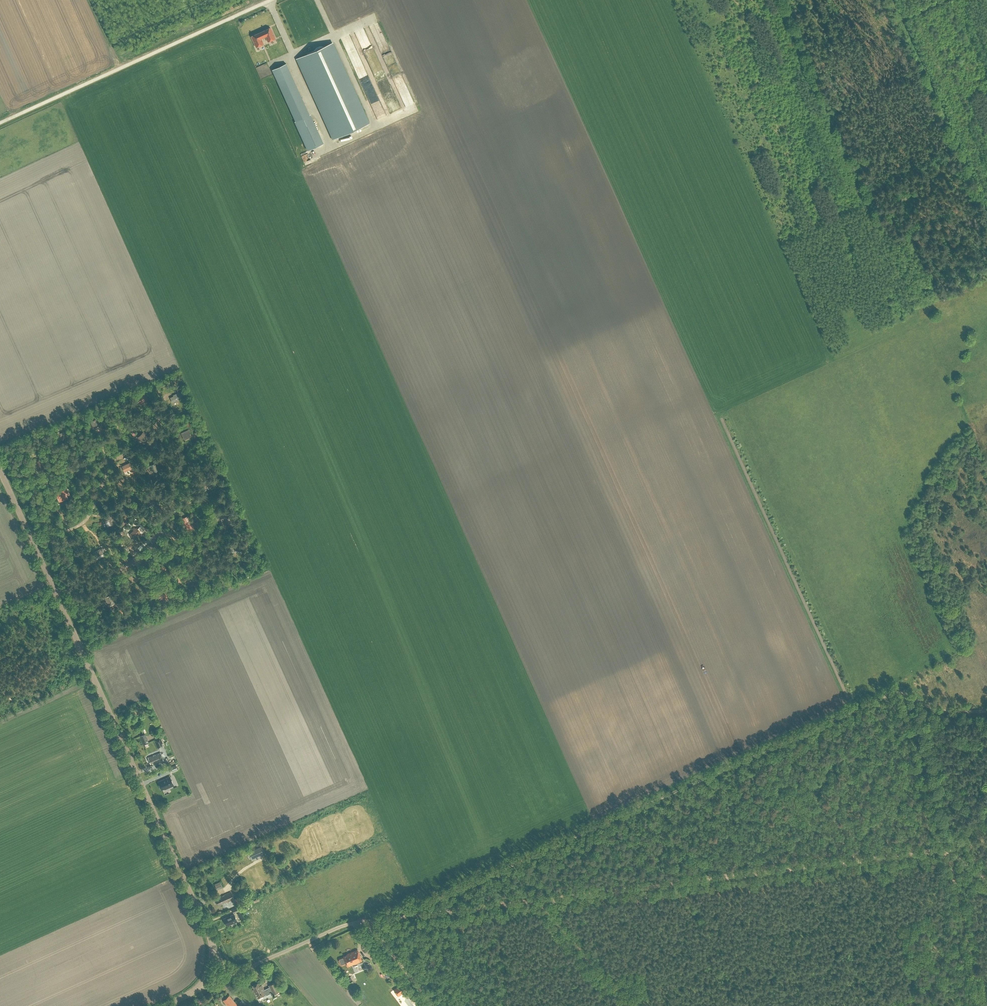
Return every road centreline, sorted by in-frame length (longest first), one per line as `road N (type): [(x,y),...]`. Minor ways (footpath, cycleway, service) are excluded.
road 1 (track): [(406,916),(892,693),(944,711),(986,709)]
road 2 (track): [(448,911),(933,851),(986,881)]
road 3 (tertiary): [(210,938),(0,471)]
road 4 (unclassified): [(0,122),(270,0)]
road 5 (unclassified): [(229,976),(347,924),(448,911)]
road 6 (track): [(894,0),(986,202)]
road 7 (track): [(367,920),(371,911),(494,858)]

